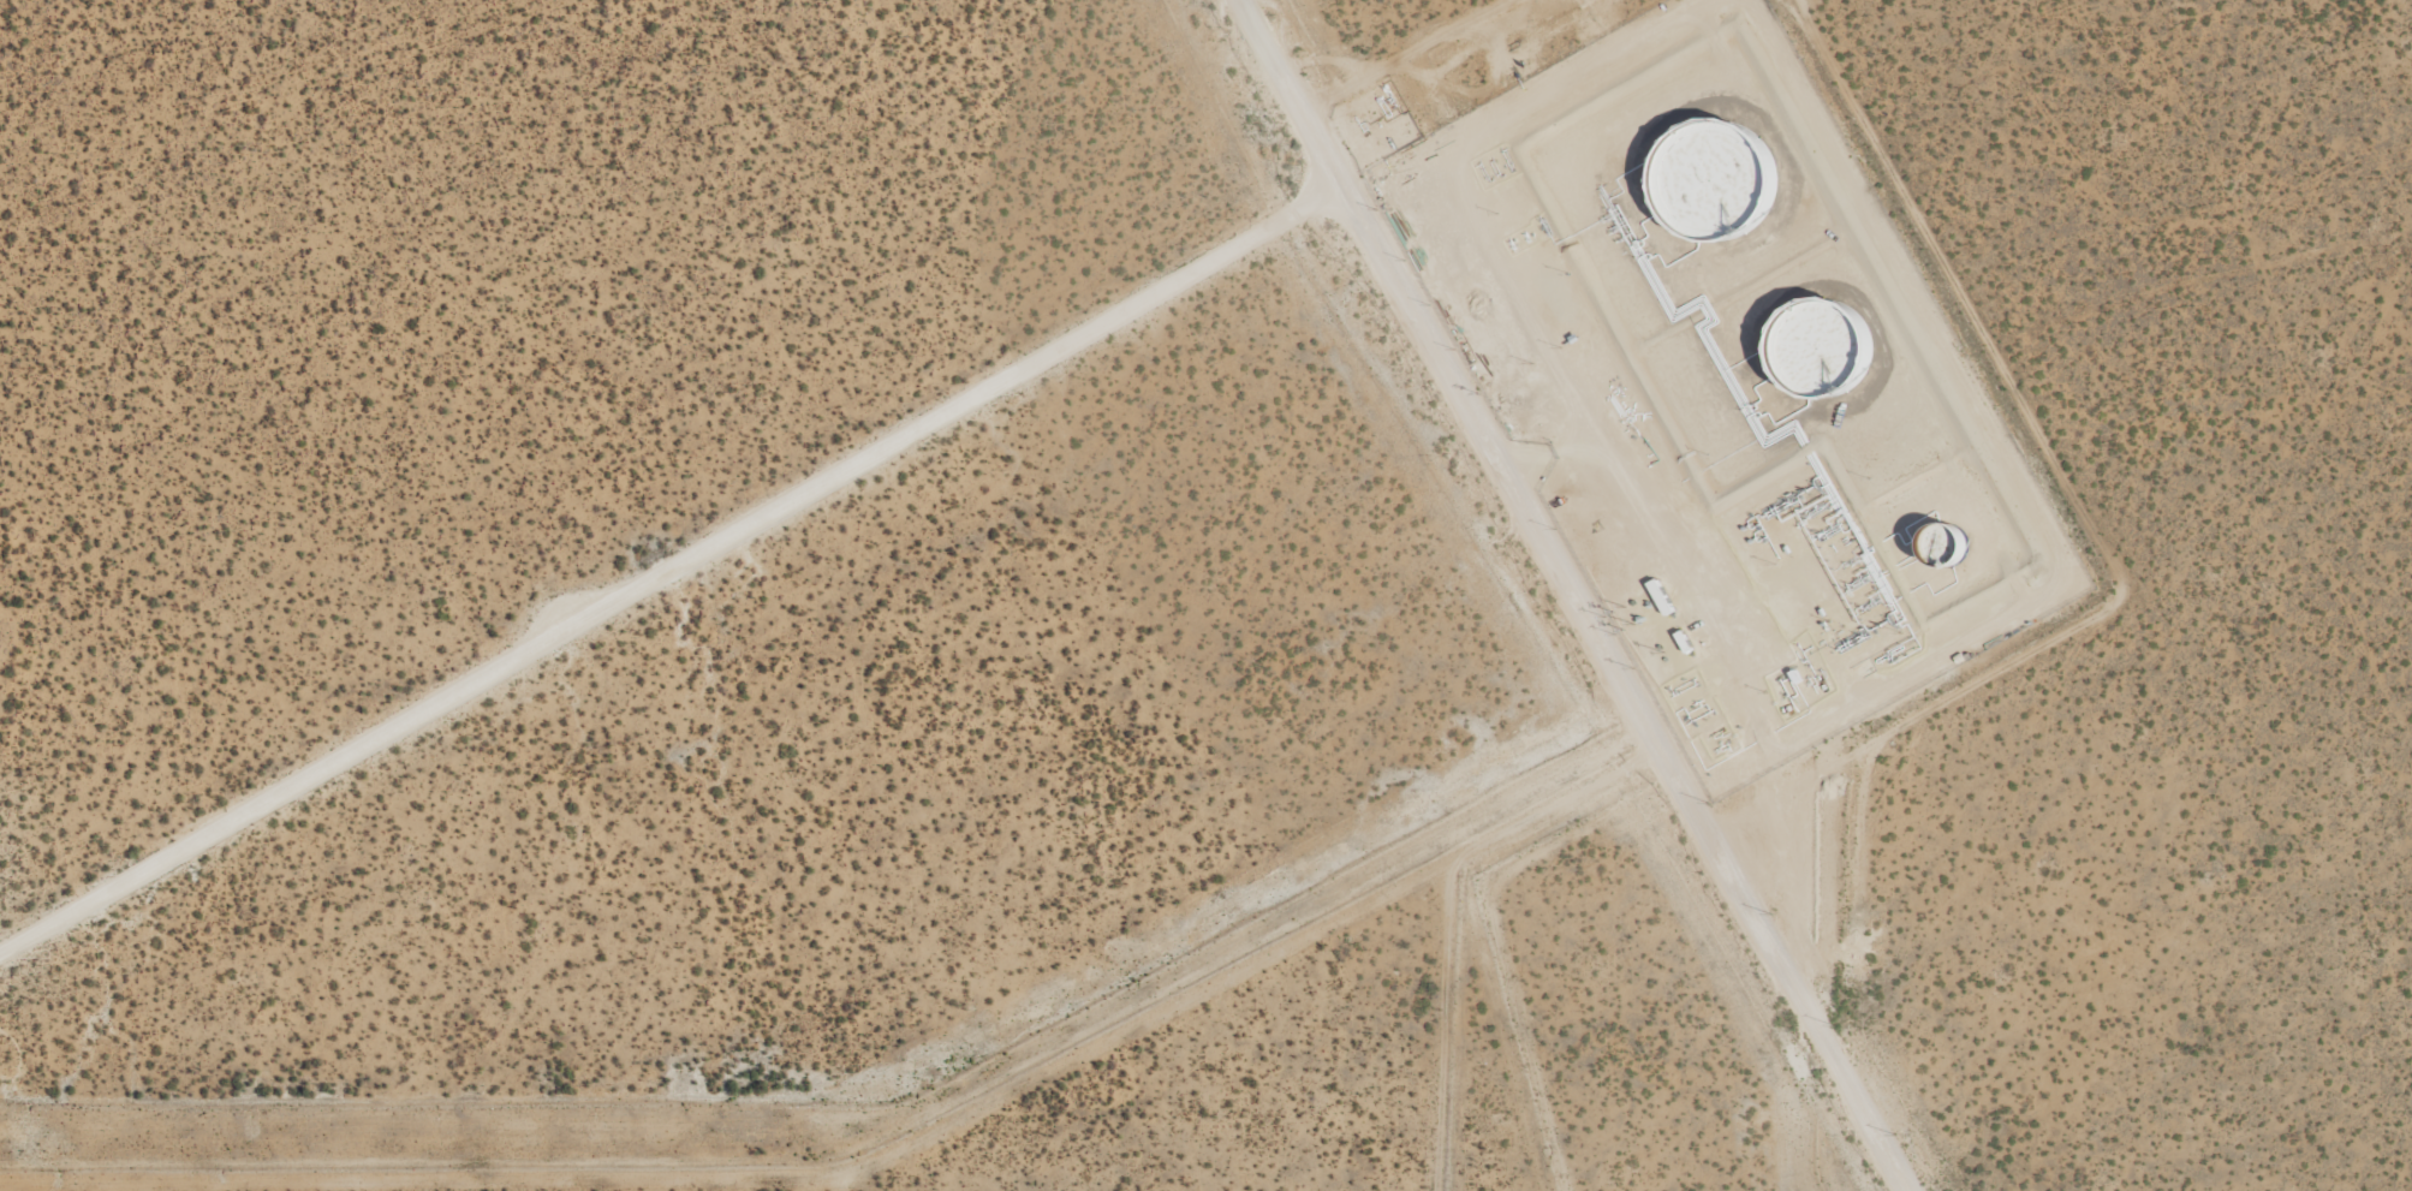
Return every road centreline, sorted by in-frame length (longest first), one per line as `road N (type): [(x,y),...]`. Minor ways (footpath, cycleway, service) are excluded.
road 1 (residential): [(1893,1190),(1740,945),(1222,0)]

